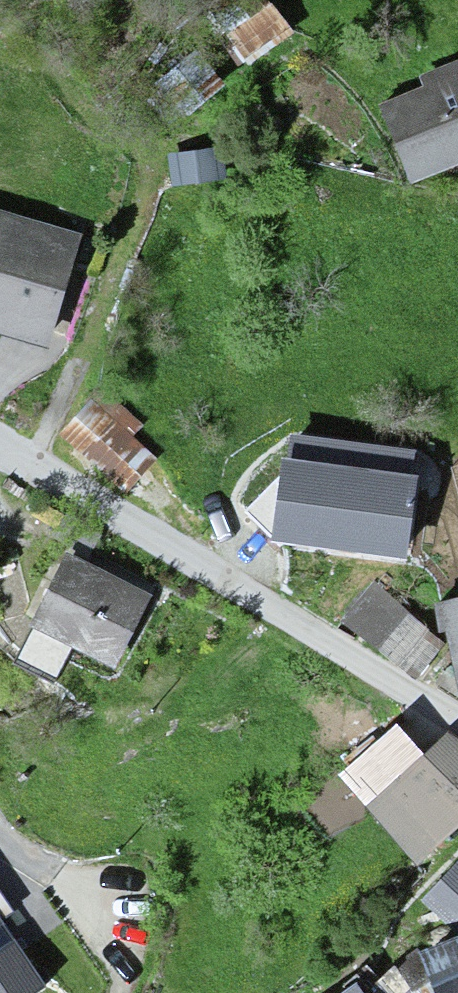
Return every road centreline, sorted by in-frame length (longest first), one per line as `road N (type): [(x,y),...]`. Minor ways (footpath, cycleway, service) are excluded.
road 1 (unclassified): [(0,443),(457,722)]

